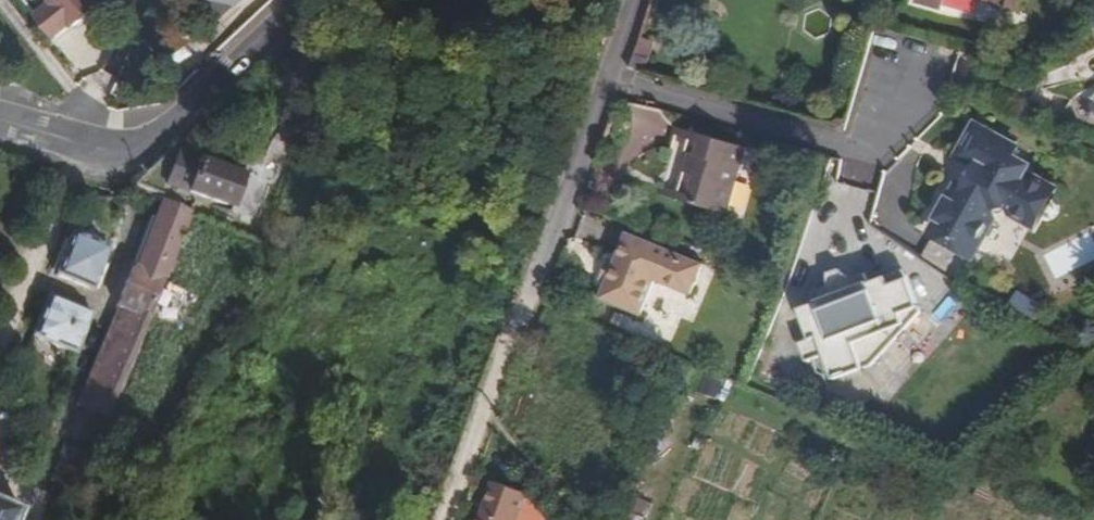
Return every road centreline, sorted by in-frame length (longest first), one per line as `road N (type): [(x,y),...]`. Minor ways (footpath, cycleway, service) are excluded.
road 1 (unclassified): [(446,519),(637,0)]
road 2 (tertiary): [(0,121),(116,149),(156,134),(307,0)]

